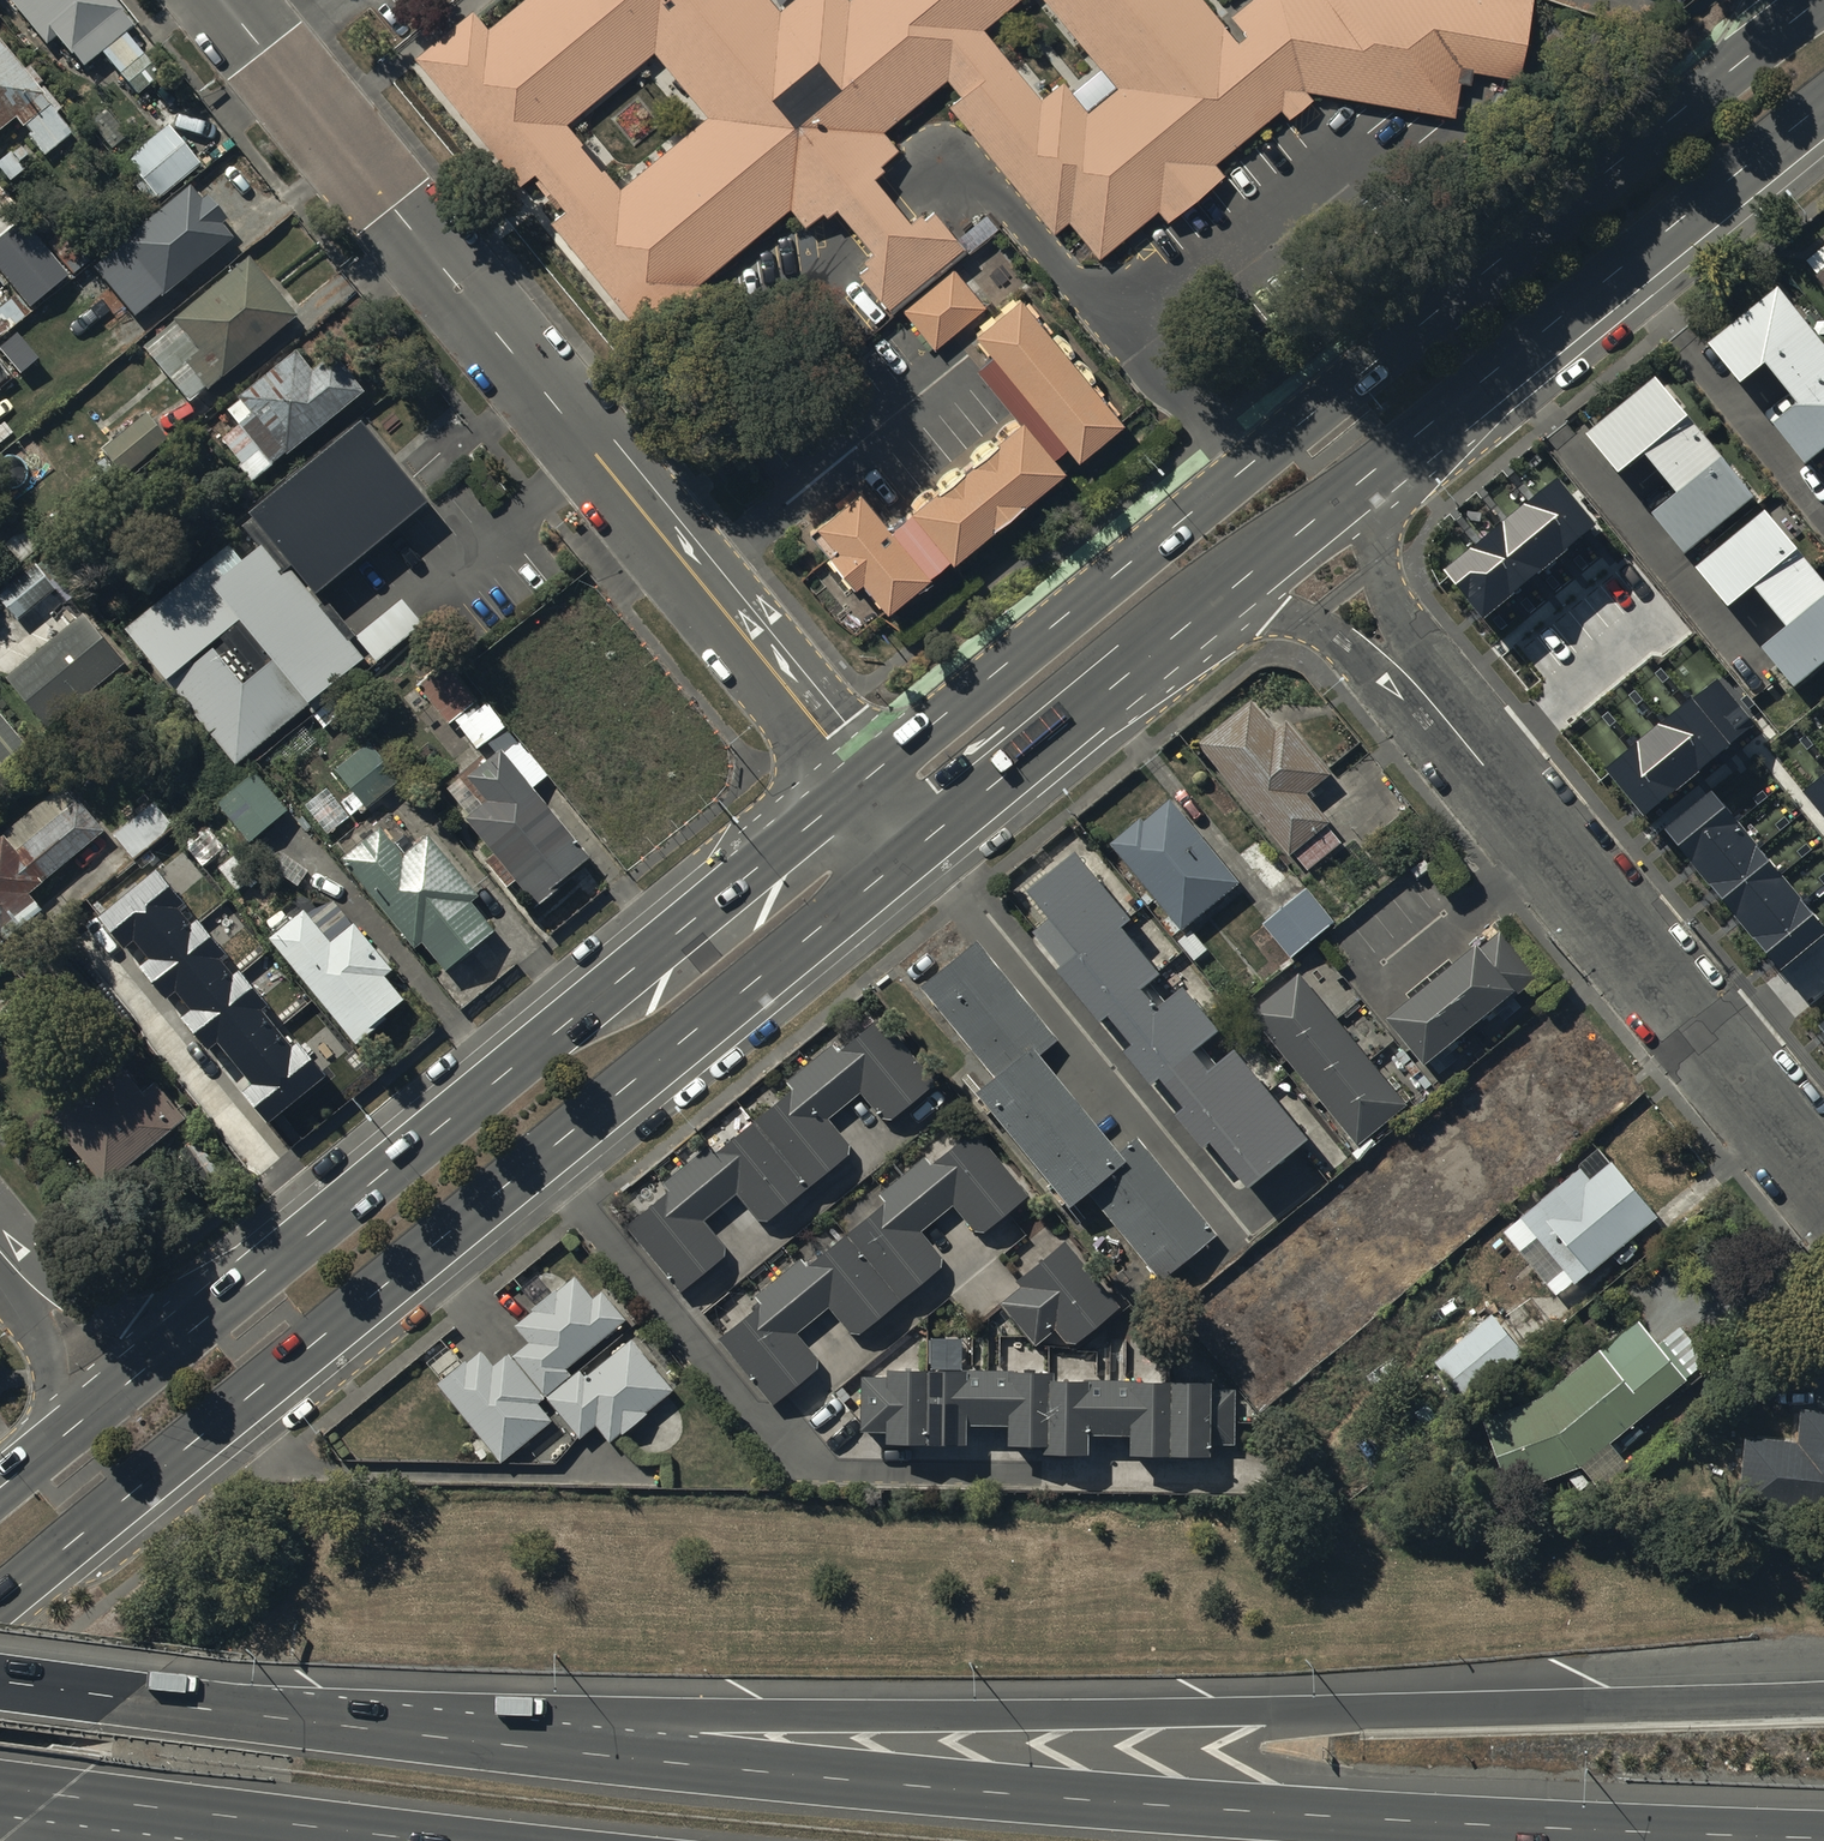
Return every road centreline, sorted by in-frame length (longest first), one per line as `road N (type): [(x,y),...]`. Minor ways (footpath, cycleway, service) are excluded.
road 1 (motorway): [(237,1710),(795,1775),(1148,1804),(1823,1838)]
road 2 (motorway): [(237,1710),(1227,1713),(1823,1697)]
road 3 (secondary): [(864,788),(1820,0)]
road 4 (secondary): [(931,858),(0,1620)]
road 5 (residential): [(864,788),(223,0)]
road 6 (secondary): [(112,1398),(864,788)]
road 7 (residential): [(1414,684),(1823,1157)]
road 8 (secondary): [(1823,106),(1386,462)]
road 9 (motorway): [(381,1836),(0,1785)]
road 10 (secondary): [(1213,605),(931,858)]
road 11 (motorway): [(0,1682),(237,1710)]
road 12 (residential): [(1386,462),(1379,546),(1414,684)]
road 13 (secondary): [(1386,462),(1213,605)]
road 14 (residential): [(1414,684),(1303,622),(1213,605)]
road 15 (residential): [(112,1398),(0,1257)]
road 16 (secondary): [(0,1489),(112,1398)]

